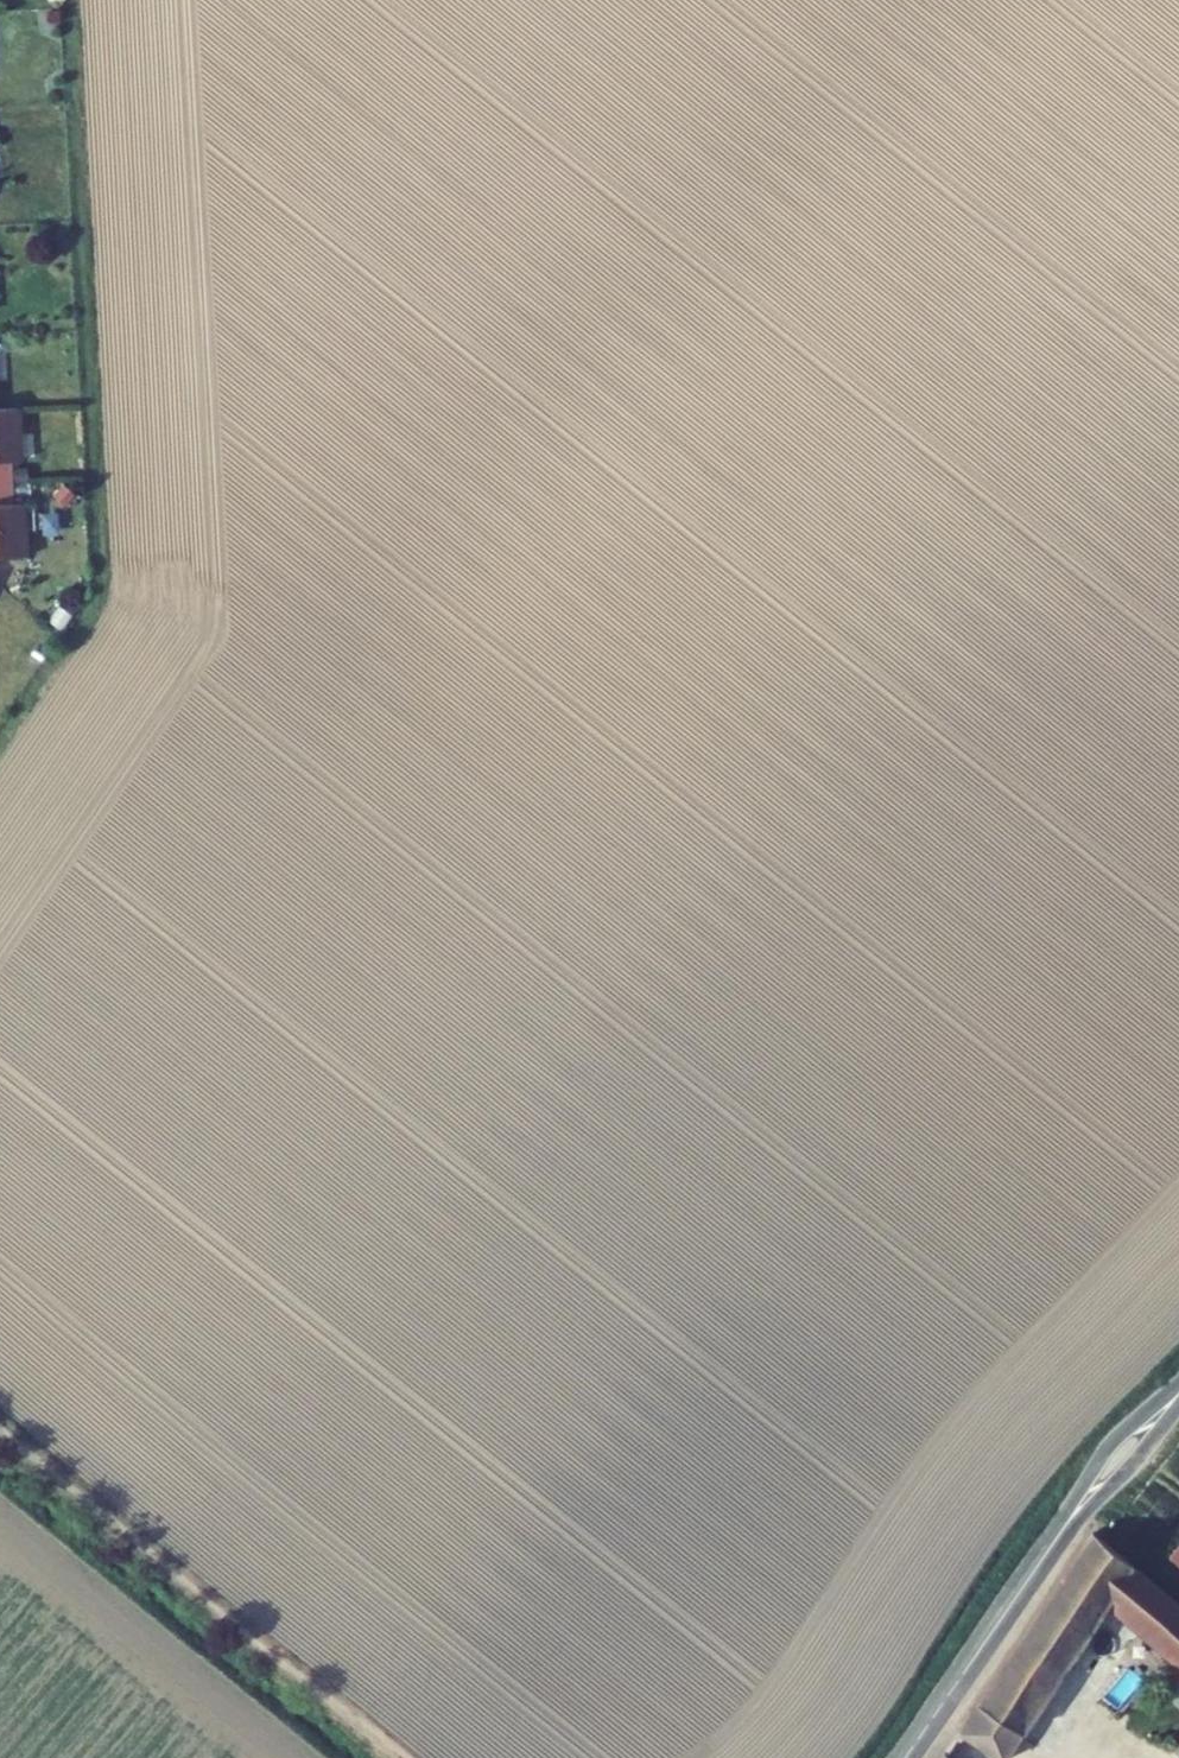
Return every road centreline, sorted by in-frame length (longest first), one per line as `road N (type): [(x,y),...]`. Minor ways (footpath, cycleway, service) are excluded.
road 1 (track): [(406,1757),(0,1426)]
road 2 (unclassified): [(1178,1395),(1064,1534),(908,1757)]

